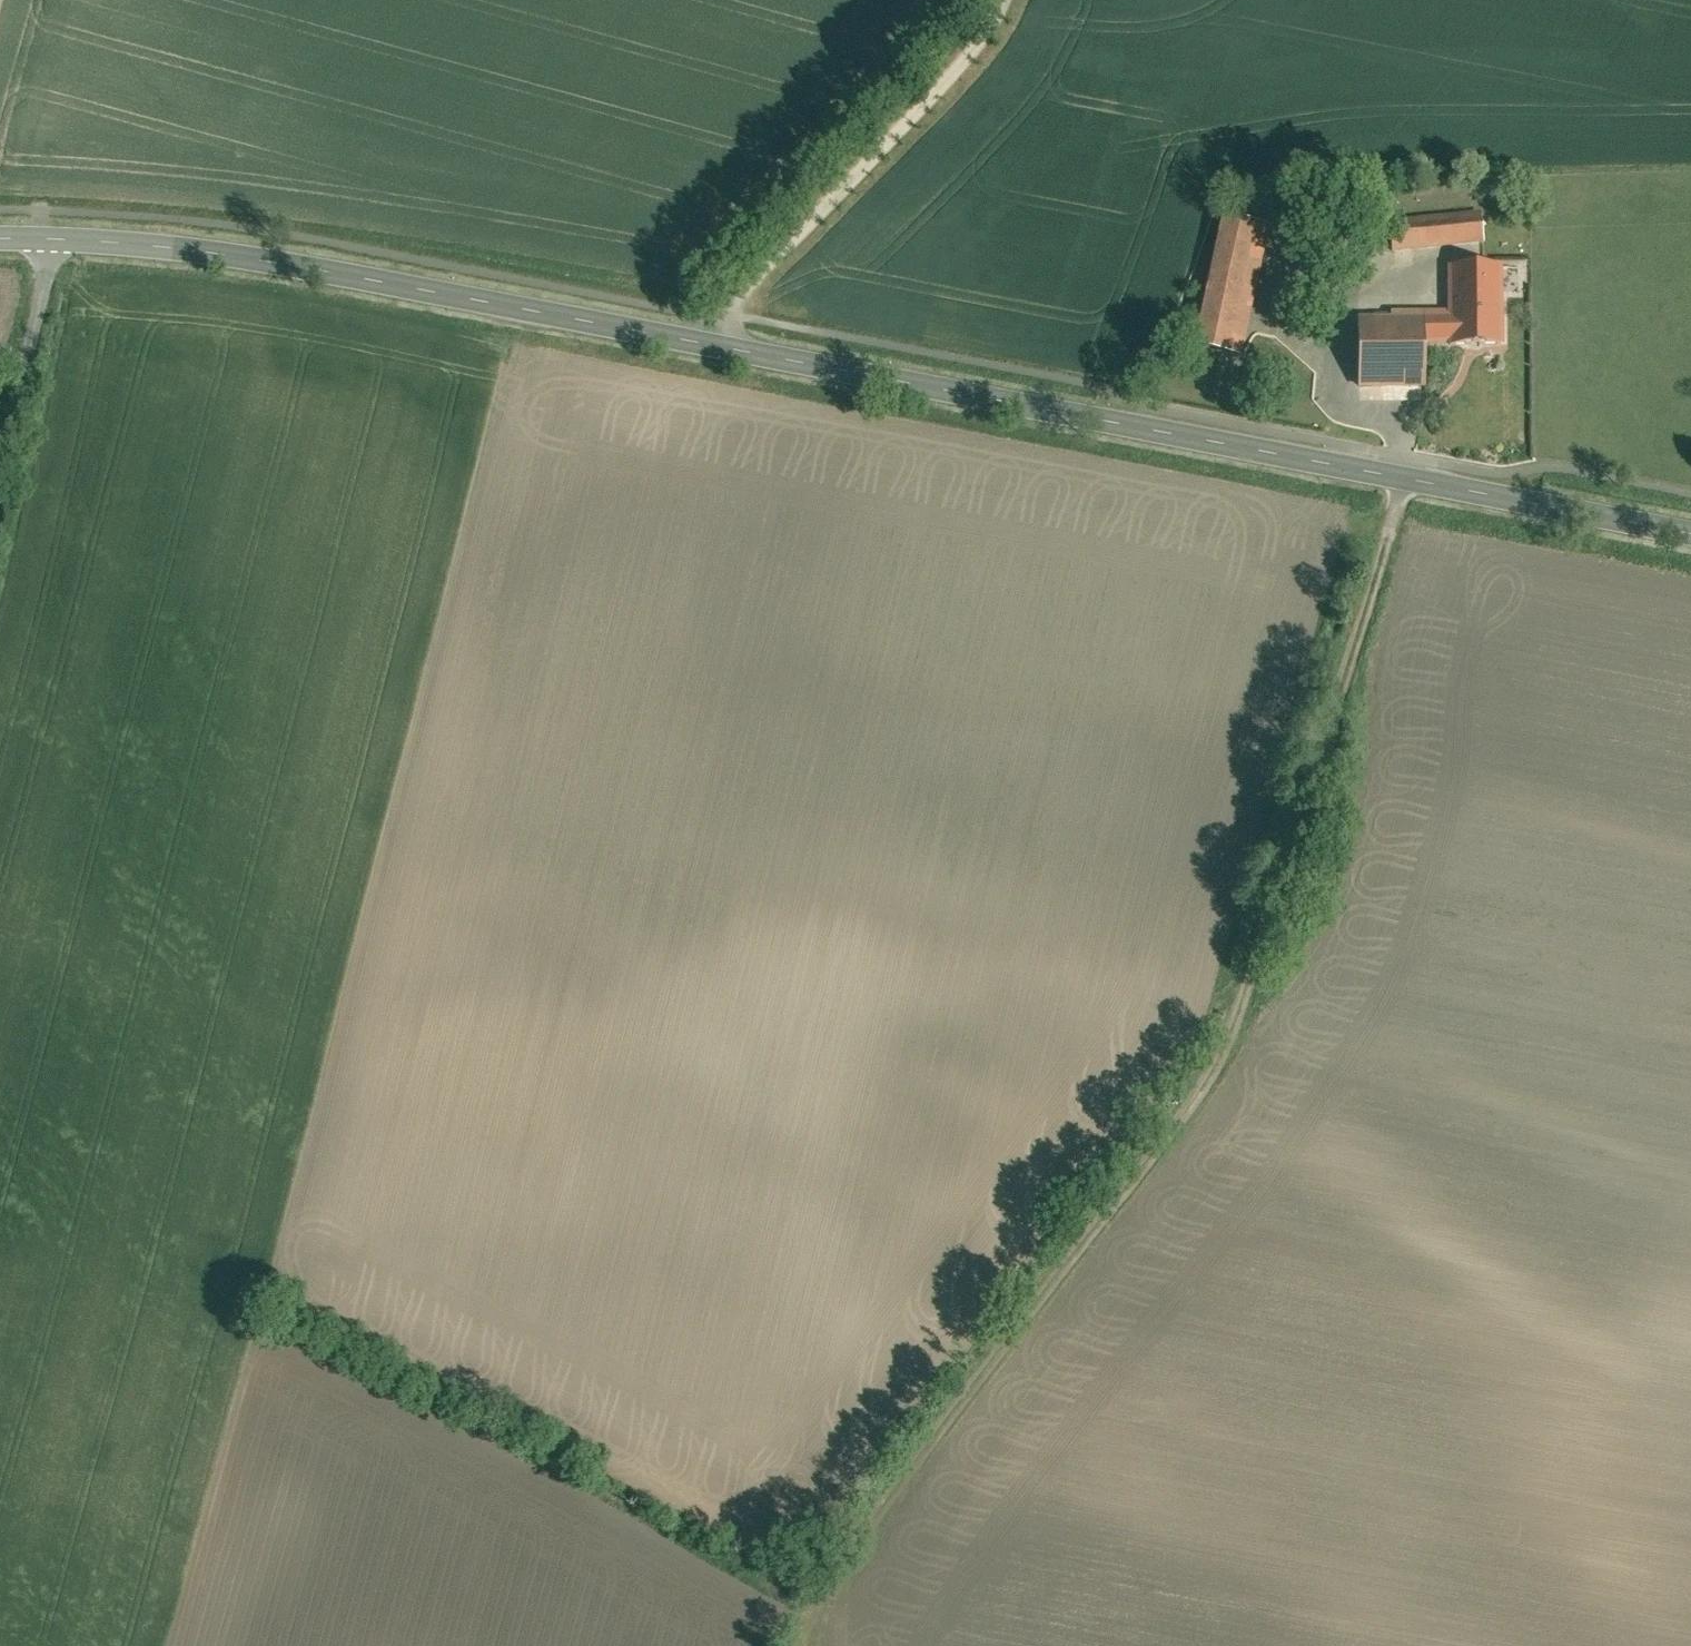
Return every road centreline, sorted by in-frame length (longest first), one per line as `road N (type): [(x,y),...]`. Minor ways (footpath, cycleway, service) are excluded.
road 1 (tertiary): [(1690,531),(225,252),(46,240)]
road 2 (track): [(1406,476),(1226,1050),(863,1539),(812,1617),(805,1645)]
road 3 (unclassified): [(0,488),(43,319),(46,240)]

